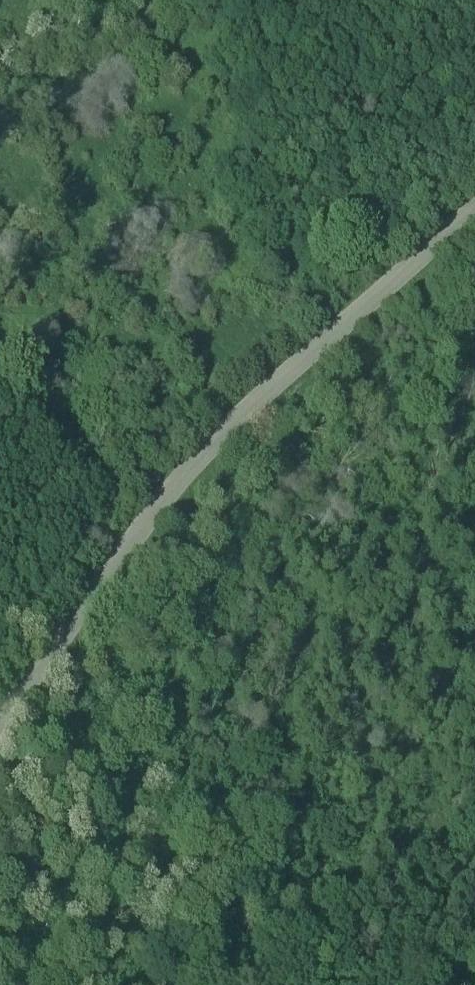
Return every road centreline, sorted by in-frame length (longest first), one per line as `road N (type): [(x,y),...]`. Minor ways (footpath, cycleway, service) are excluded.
road 1 (tertiary): [(474,208),(233,423),(157,509),(0,727)]

